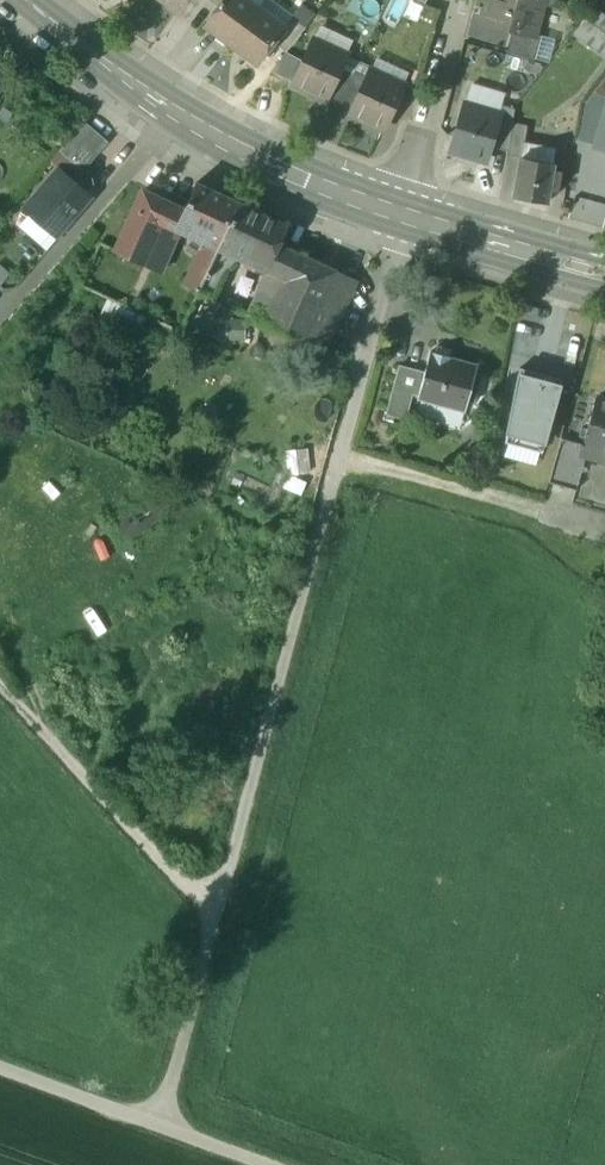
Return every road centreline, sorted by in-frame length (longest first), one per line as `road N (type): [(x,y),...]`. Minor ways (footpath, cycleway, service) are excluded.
road 1 (track): [(343,453),(161,1127)]
road 2 (secondary): [(404,208),(226,145),(21,0)]
road 3 (track): [(262,1164),(0,1069)]
road 4 (track): [(597,520),(343,453)]
road 5 (residential): [(404,208),(455,0)]
road 6 (secondary): [(604,268),(404,208)]

